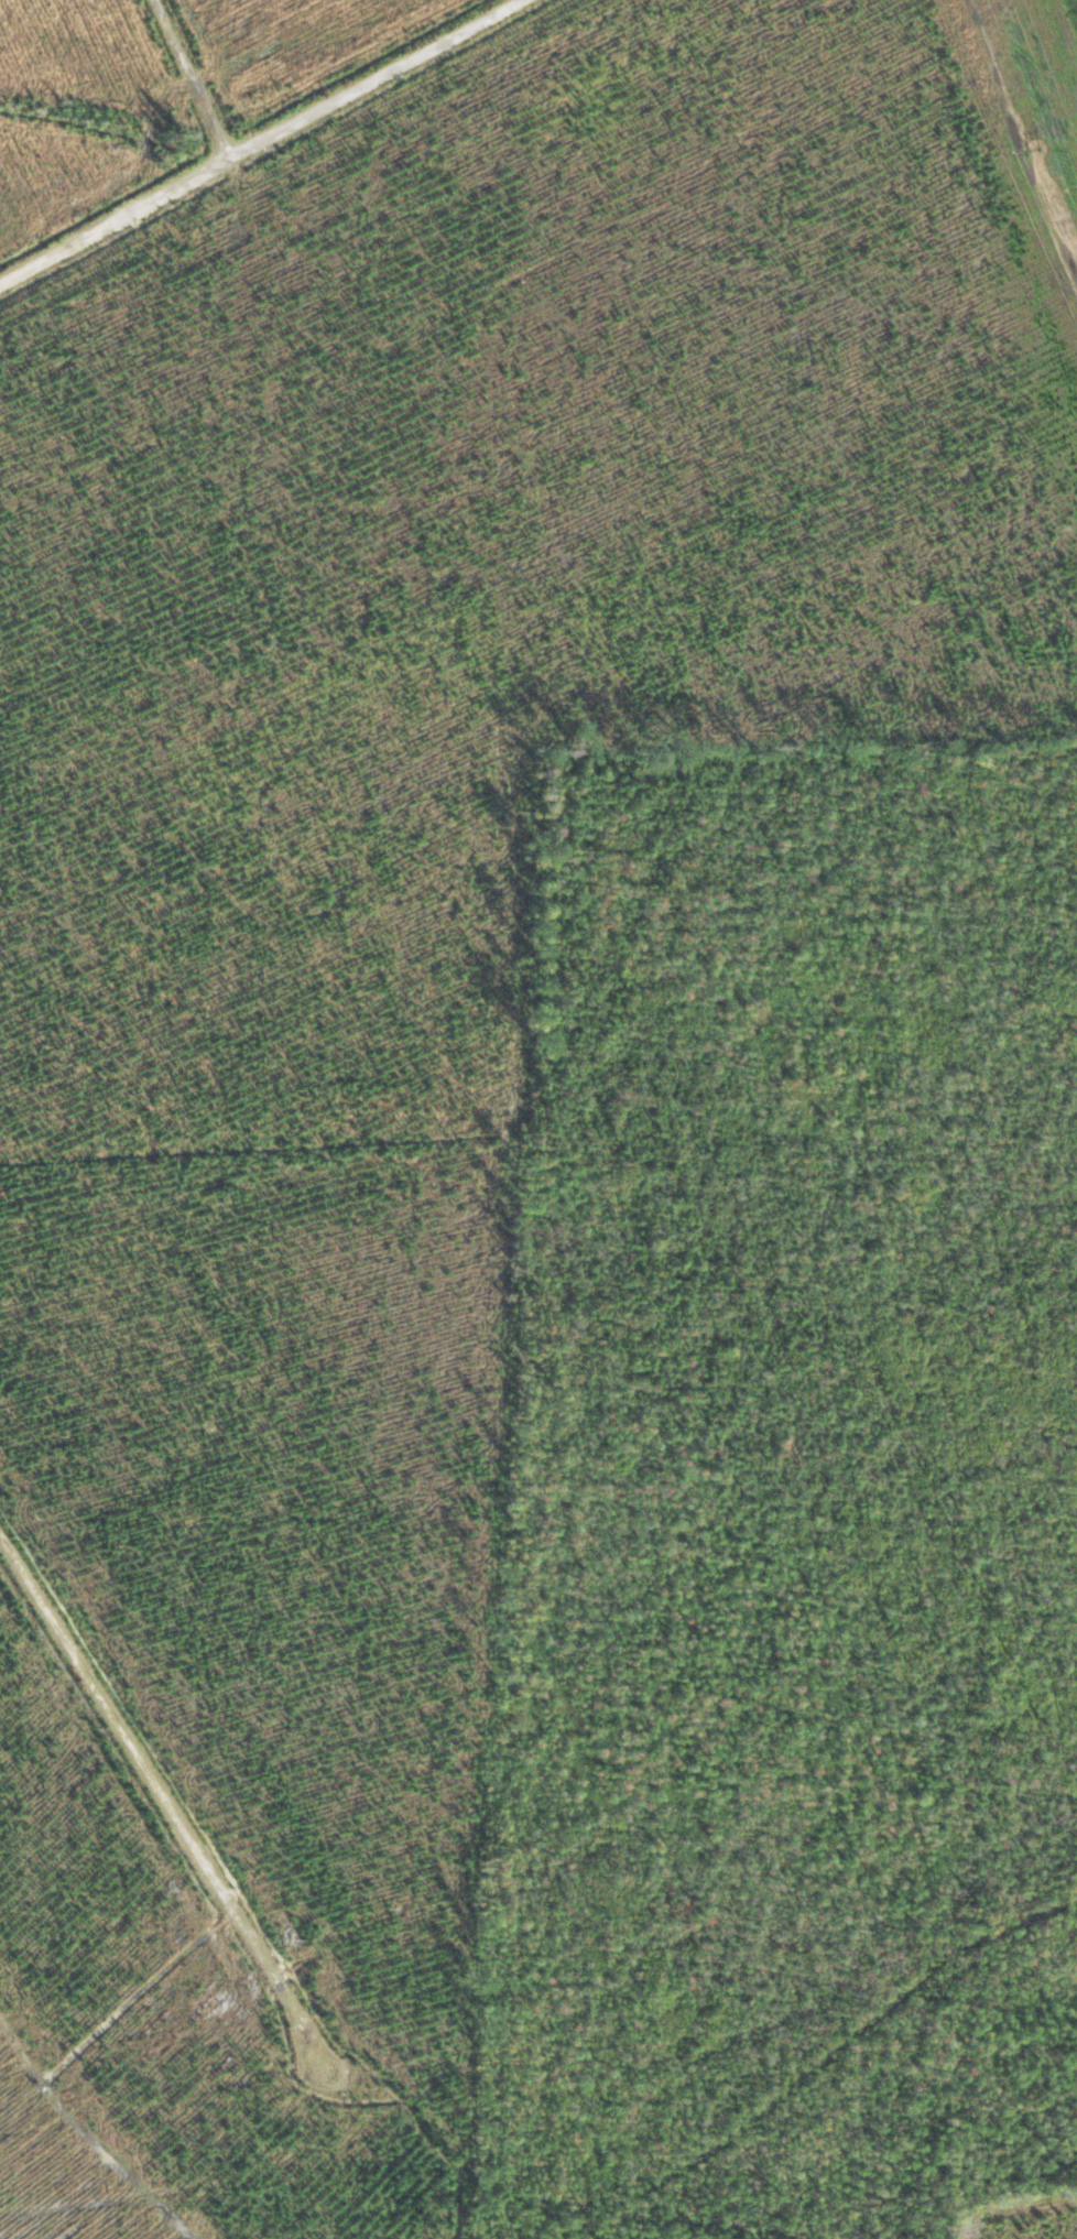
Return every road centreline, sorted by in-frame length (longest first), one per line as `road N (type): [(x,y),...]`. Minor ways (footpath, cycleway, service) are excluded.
road 1 (residential): [(244,1905),(0,1497)]
road 2 (residential): [(0,304),(231,161),(176,0)]
road 3 (residential): [(231,161),(518,0)]

